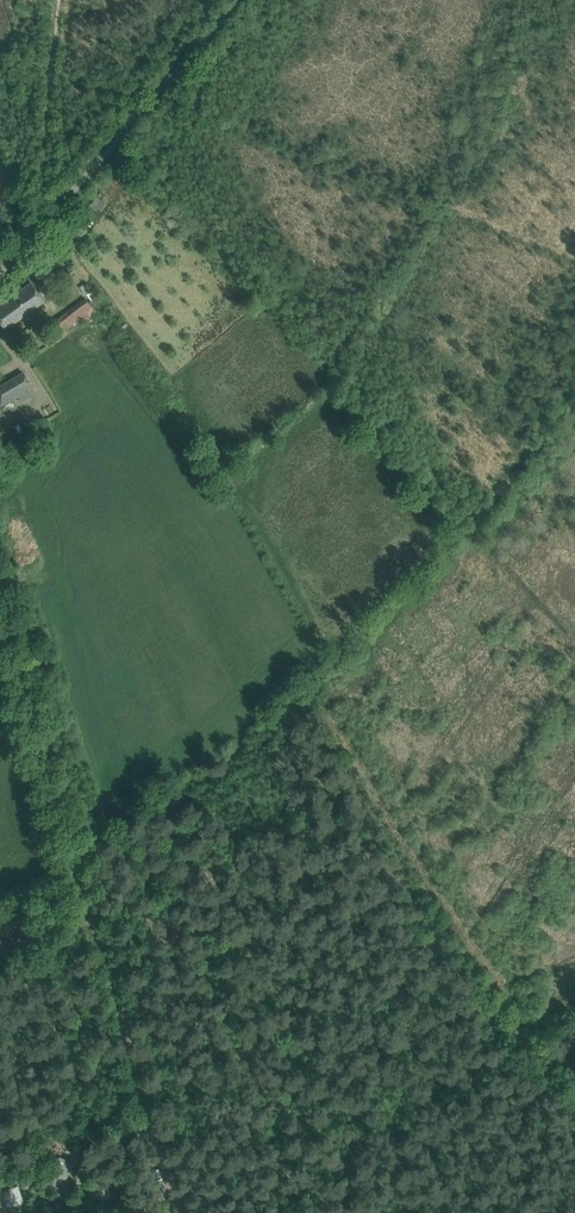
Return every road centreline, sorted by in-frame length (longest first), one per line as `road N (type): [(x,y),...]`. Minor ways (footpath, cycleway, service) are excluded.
road 1 (track): [(0,612),(173,1212)]
road 2 (unclassified): [(0,272),(240,0)]

